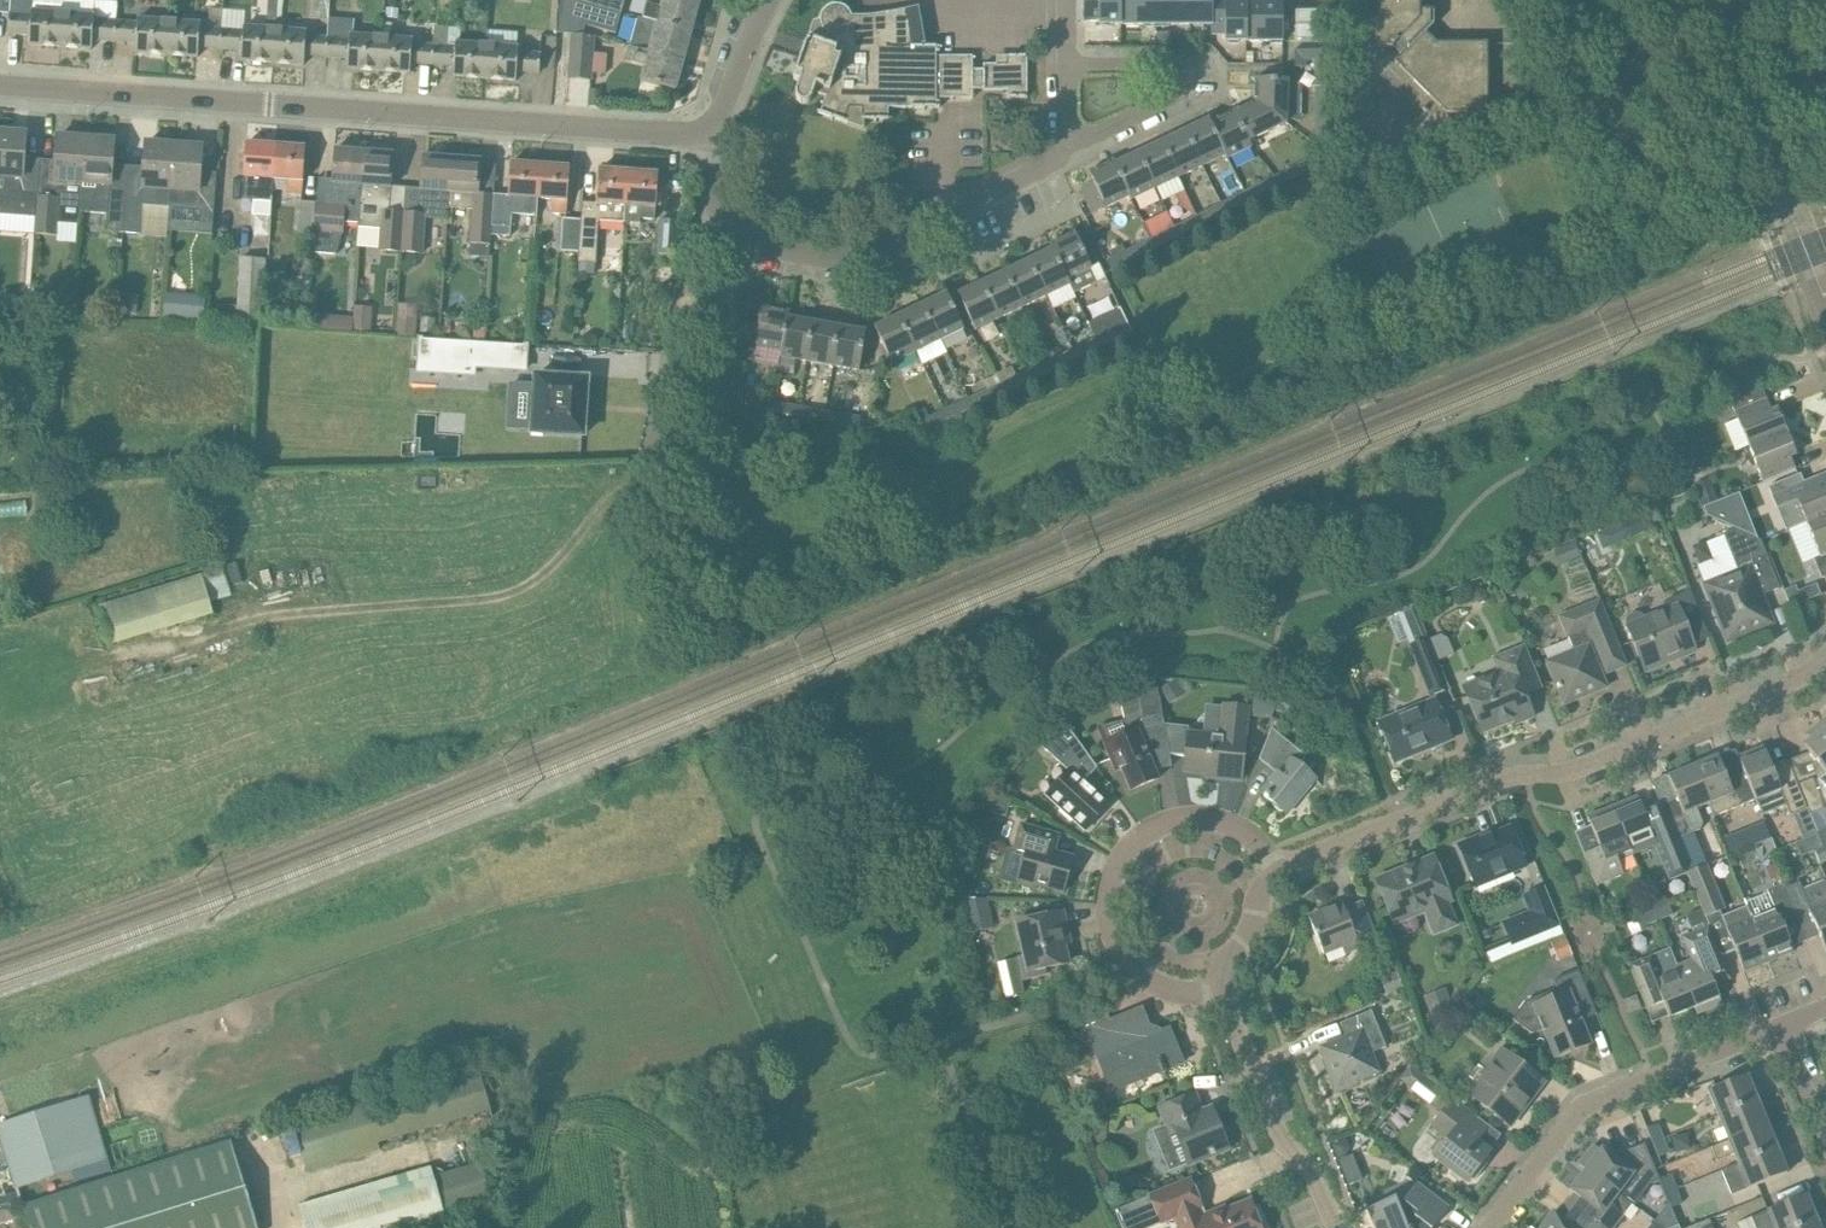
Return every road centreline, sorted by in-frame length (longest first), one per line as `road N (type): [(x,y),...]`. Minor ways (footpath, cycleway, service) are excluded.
road 1 (residential): [(718,136),(0,86)]
road 2 (track): [(666,426),(575,541),(506,596),(257,619),(115,661)]
road 3 (residential): [(1274,876),(1494,781),(1567,775),(1801,678),(1825,658)]
road 4 (residential): [(1274,876),(1257,848),(1231,828),(1199,819),(1167,823),(1138,839),(1117,865),(1108,896),(1111,929),(1126,958),(1169,986),(1221,985)]
road 5 (residential): [(723,227),(745,244),(859,249),(1068,153)]
road 6 (residential): [(1488,1227),(1586,1105),(1784,1027)]
road 7 (residential): [(1825,298),(1720,36)]
road 8 (residential): [(1338,1227),(1315,1169),(1282,1139),(1221,985)]
road 9 (residential): [(1068,153),(1179,97),(1178,67),(1067,66)]
road 10 (residential): [(666,426),(686,314),(723,227)]
road 11 (residential): [(718,136),(768,0)]
road 12 (residential): [(1221,985),(1223,963),(1252,933),(1255,895),(1274,876)]

